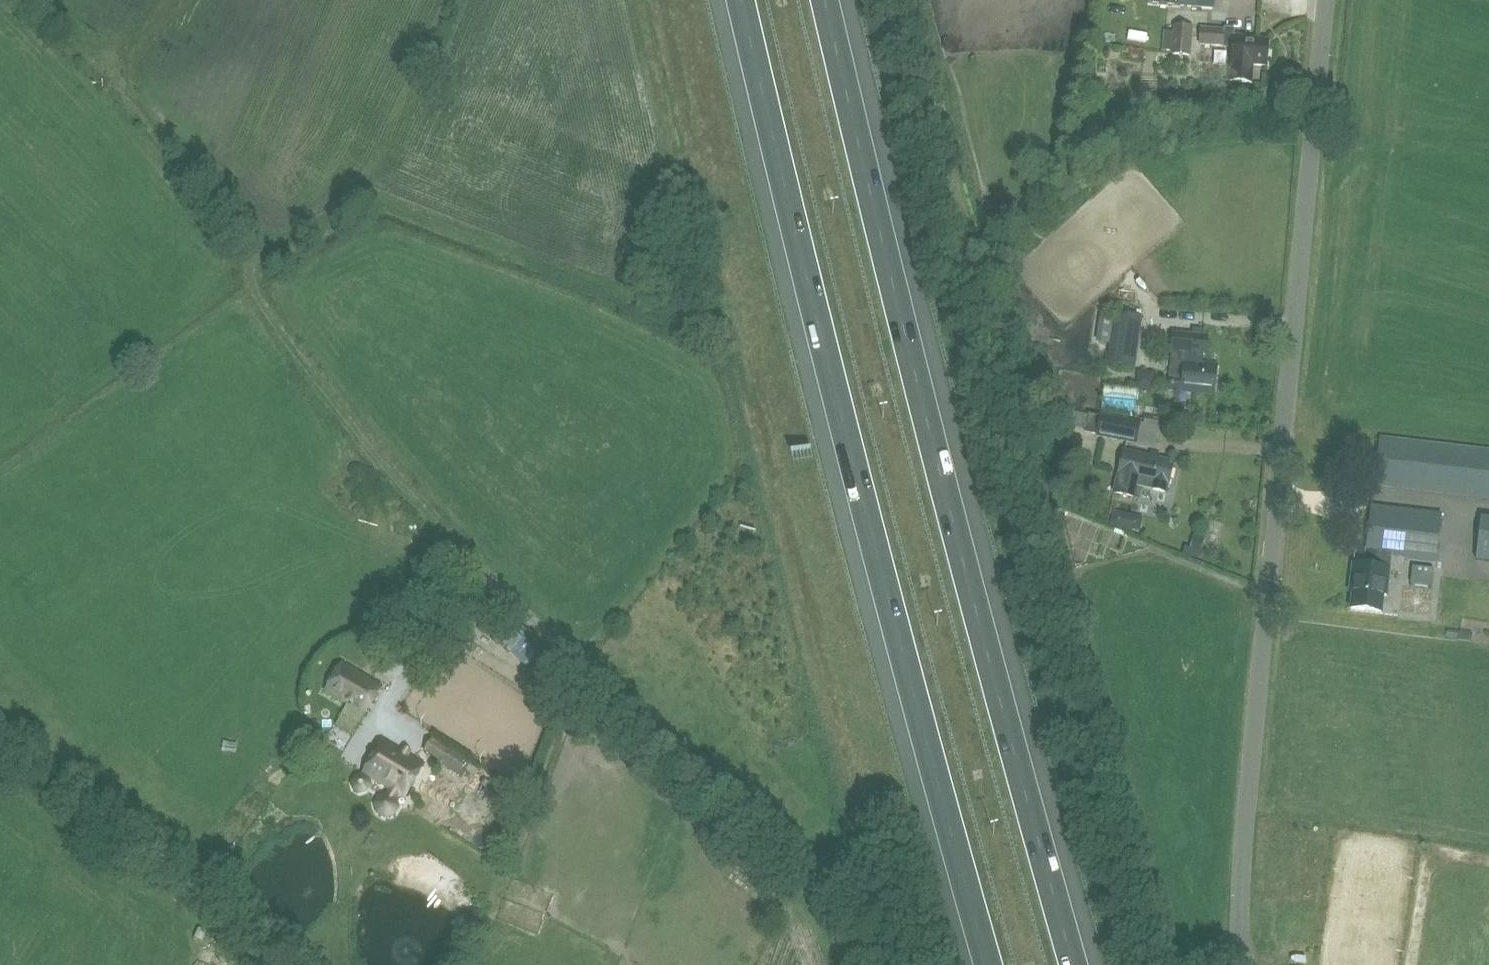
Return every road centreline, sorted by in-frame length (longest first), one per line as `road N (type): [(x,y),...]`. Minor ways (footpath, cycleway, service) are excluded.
road 1 (motorway): [(1075,964),(829,0)]
road 2 (motorway): [(733,0),(978,964)]
road 3 (unclassified): [(1240,964),(1243,828),(1325,0)]

